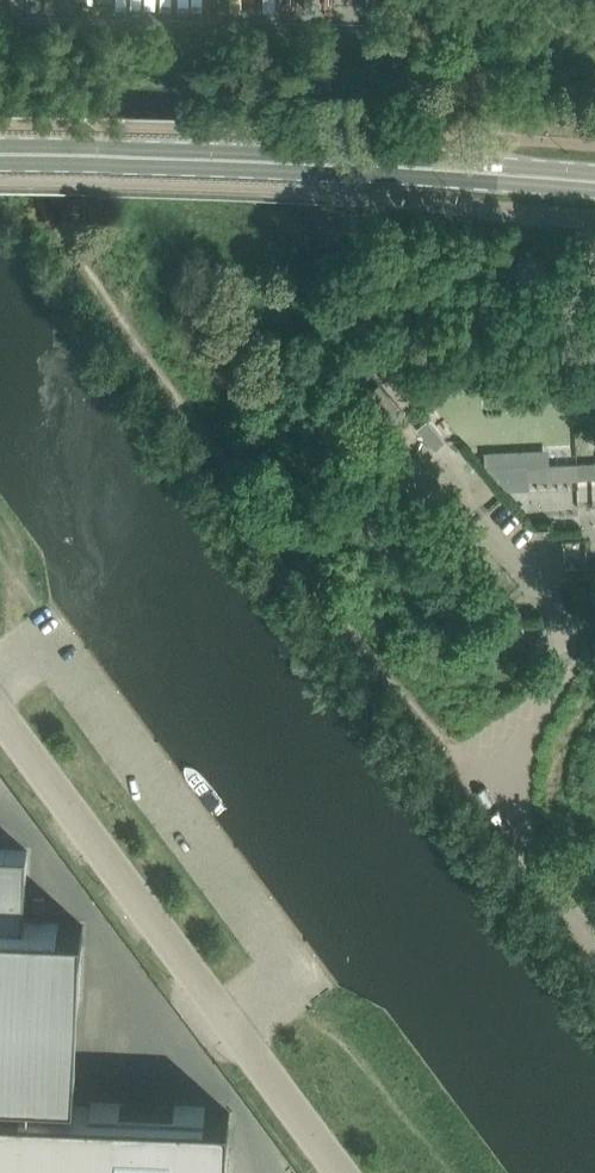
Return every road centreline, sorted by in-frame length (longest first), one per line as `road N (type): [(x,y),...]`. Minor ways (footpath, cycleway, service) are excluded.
road 1 (track): [(473,775),(398,675),(345,622),(74,257),(45,197)]
road 2 (tertiary): [(0,159),(594,191)]
road 3 (tertiary): [(594,172),(0,142)]
road 4 (unclassified): [(341,1172),(0,714)]
road 5 (residential): [(594,942),(473,775)]

